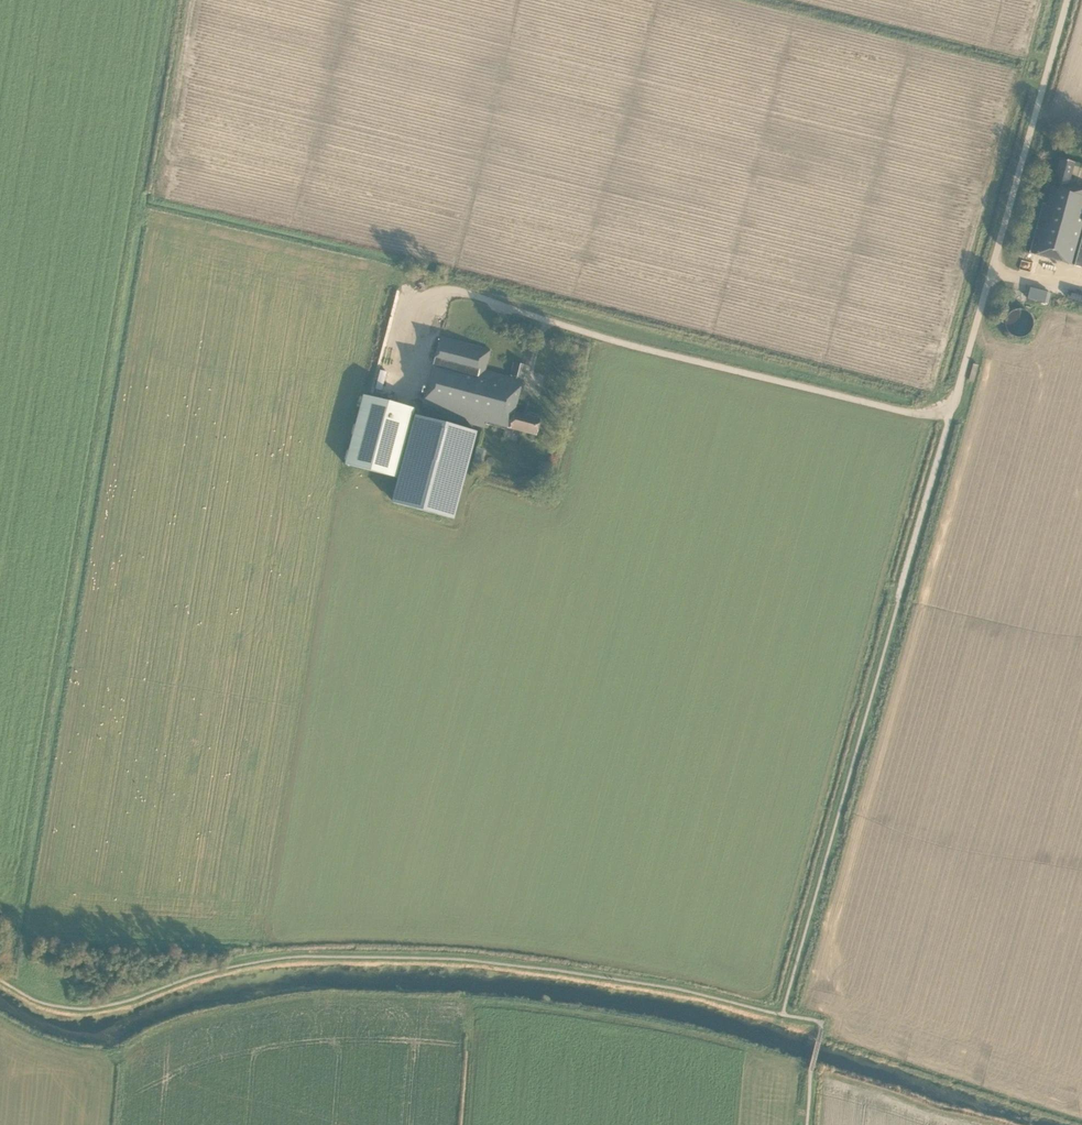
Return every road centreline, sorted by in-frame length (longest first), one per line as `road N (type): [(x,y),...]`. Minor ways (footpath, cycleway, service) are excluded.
road 1 (unclassified): [(897,601),(1067,0)]

